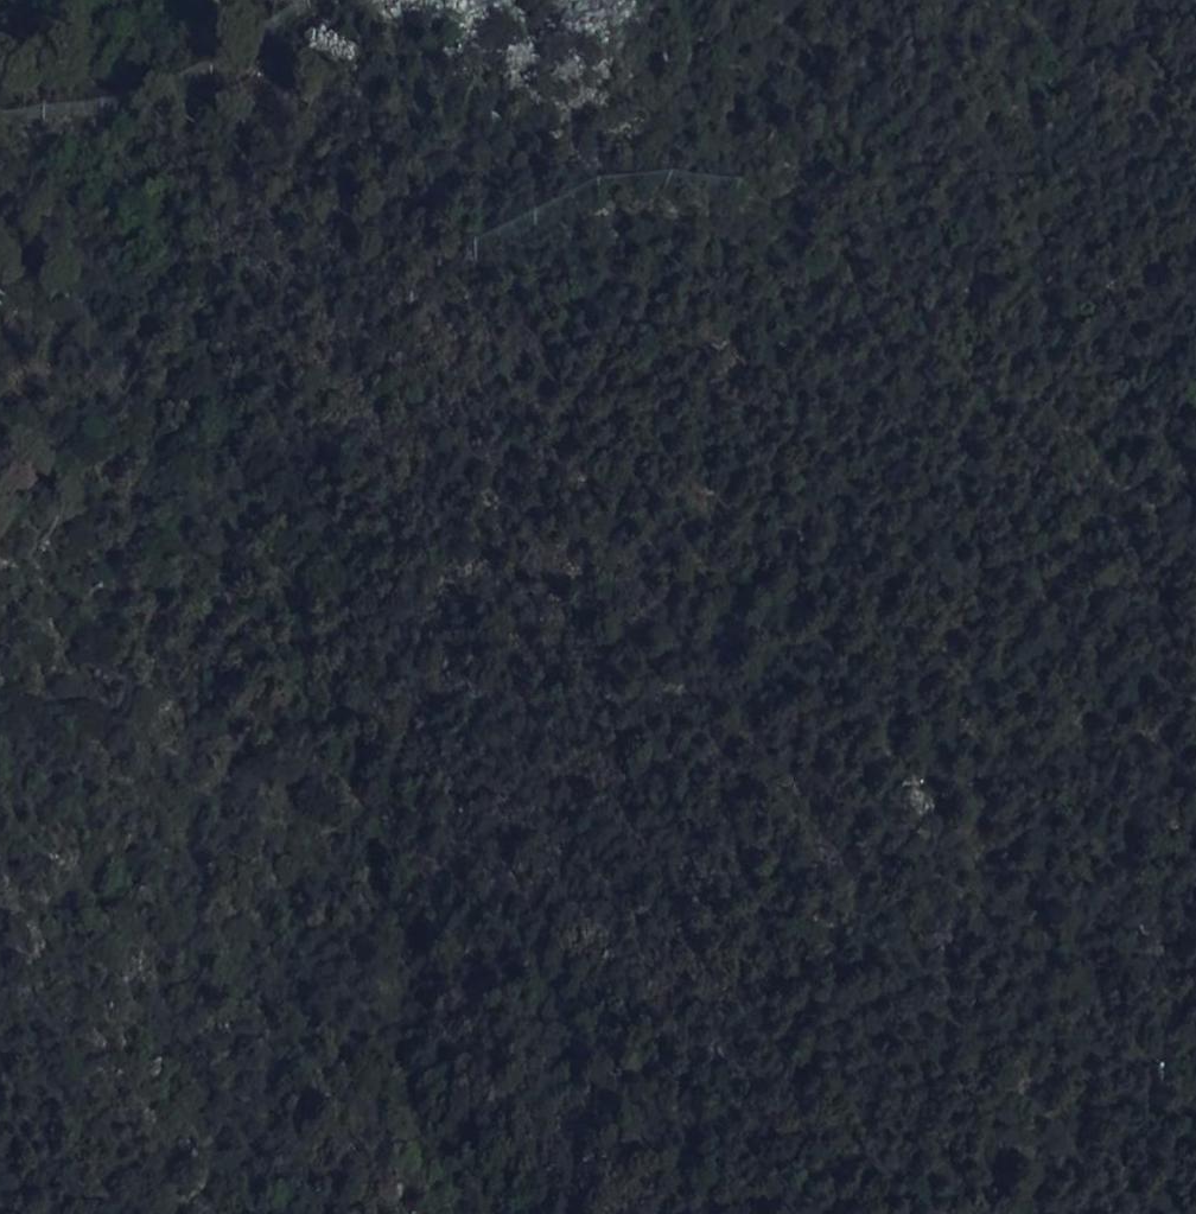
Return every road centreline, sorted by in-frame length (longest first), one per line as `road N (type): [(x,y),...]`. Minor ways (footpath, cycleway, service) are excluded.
road 1 (motorway): [(0,60),(263,0)]

